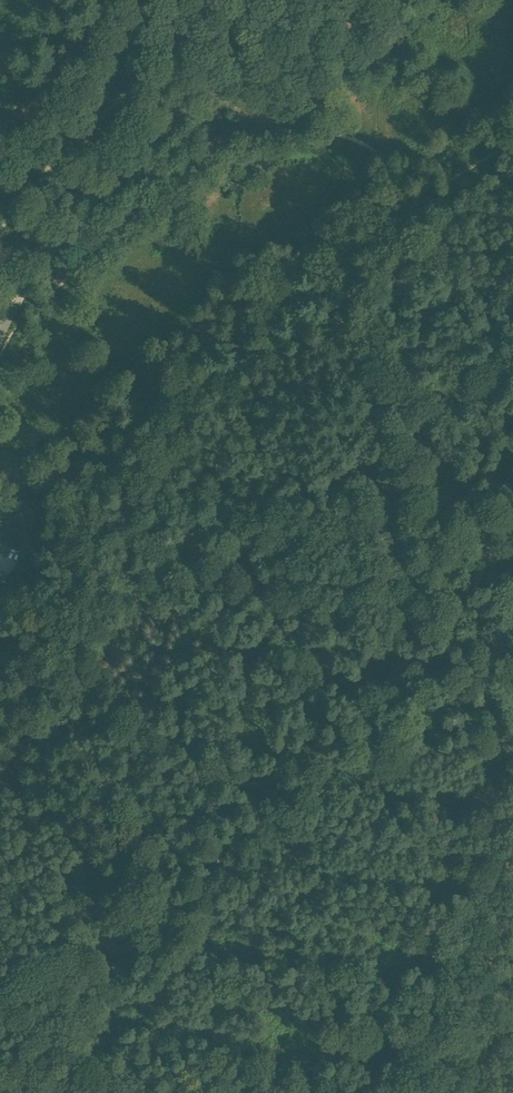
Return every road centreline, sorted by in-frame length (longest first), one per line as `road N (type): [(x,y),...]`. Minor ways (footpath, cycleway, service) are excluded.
road 1 (track): [(434,619),(95,443),(125,397),(197,322),(284,263)]
road 2 (track): [(71,1069),(104,967),(337,748),(434,619)]
road 3 (unclassified): [(0,337),(19,295),(88,203),(176,101),(284,0)]
road 4 (track): [(388,0),(399,106),(373,157)]

